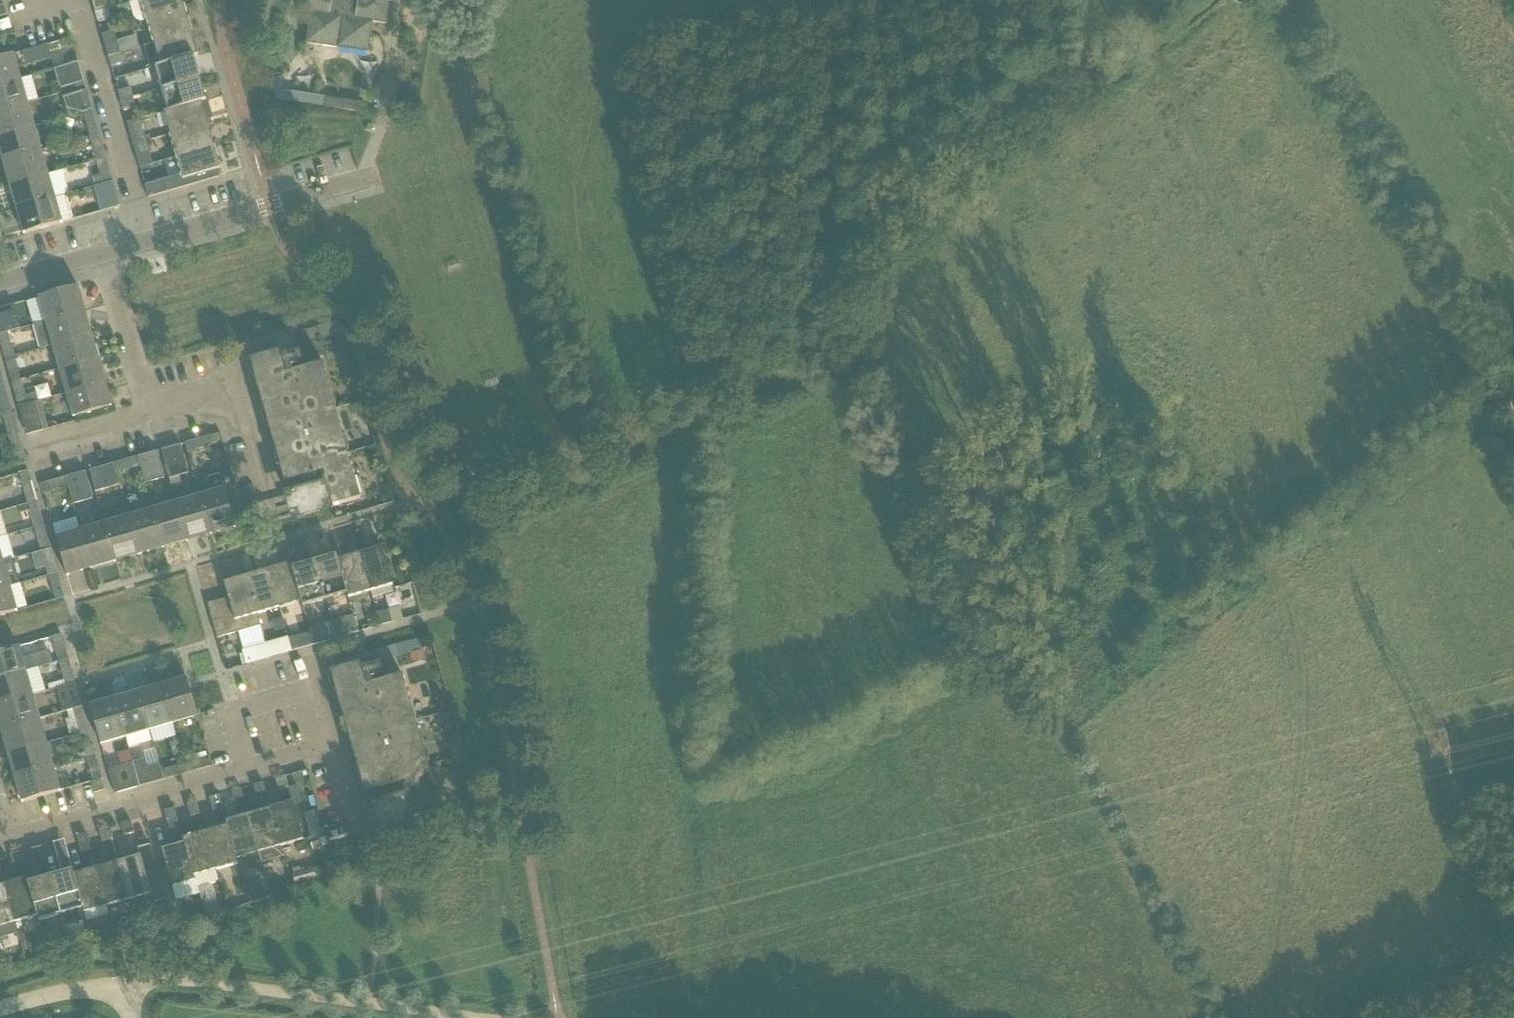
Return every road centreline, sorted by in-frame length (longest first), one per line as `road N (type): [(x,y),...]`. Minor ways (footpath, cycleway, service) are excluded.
road 1 (residential): [(0,840),(316,750),(339,824)]
road 2 (unclassified): [(474,1017),(222,984),(139,982)]
road 3 (unclassified): [(143,243),(85,30),(58,0)]
road 4 (residential): [(266,494),(238,394),(147,418)]
road 5 (residential): [(147,418),(105,255)]
road 6 (unclassified): [(0,1010),(139,982)]
road 7 (residential): [(143,243),(270,206)]

